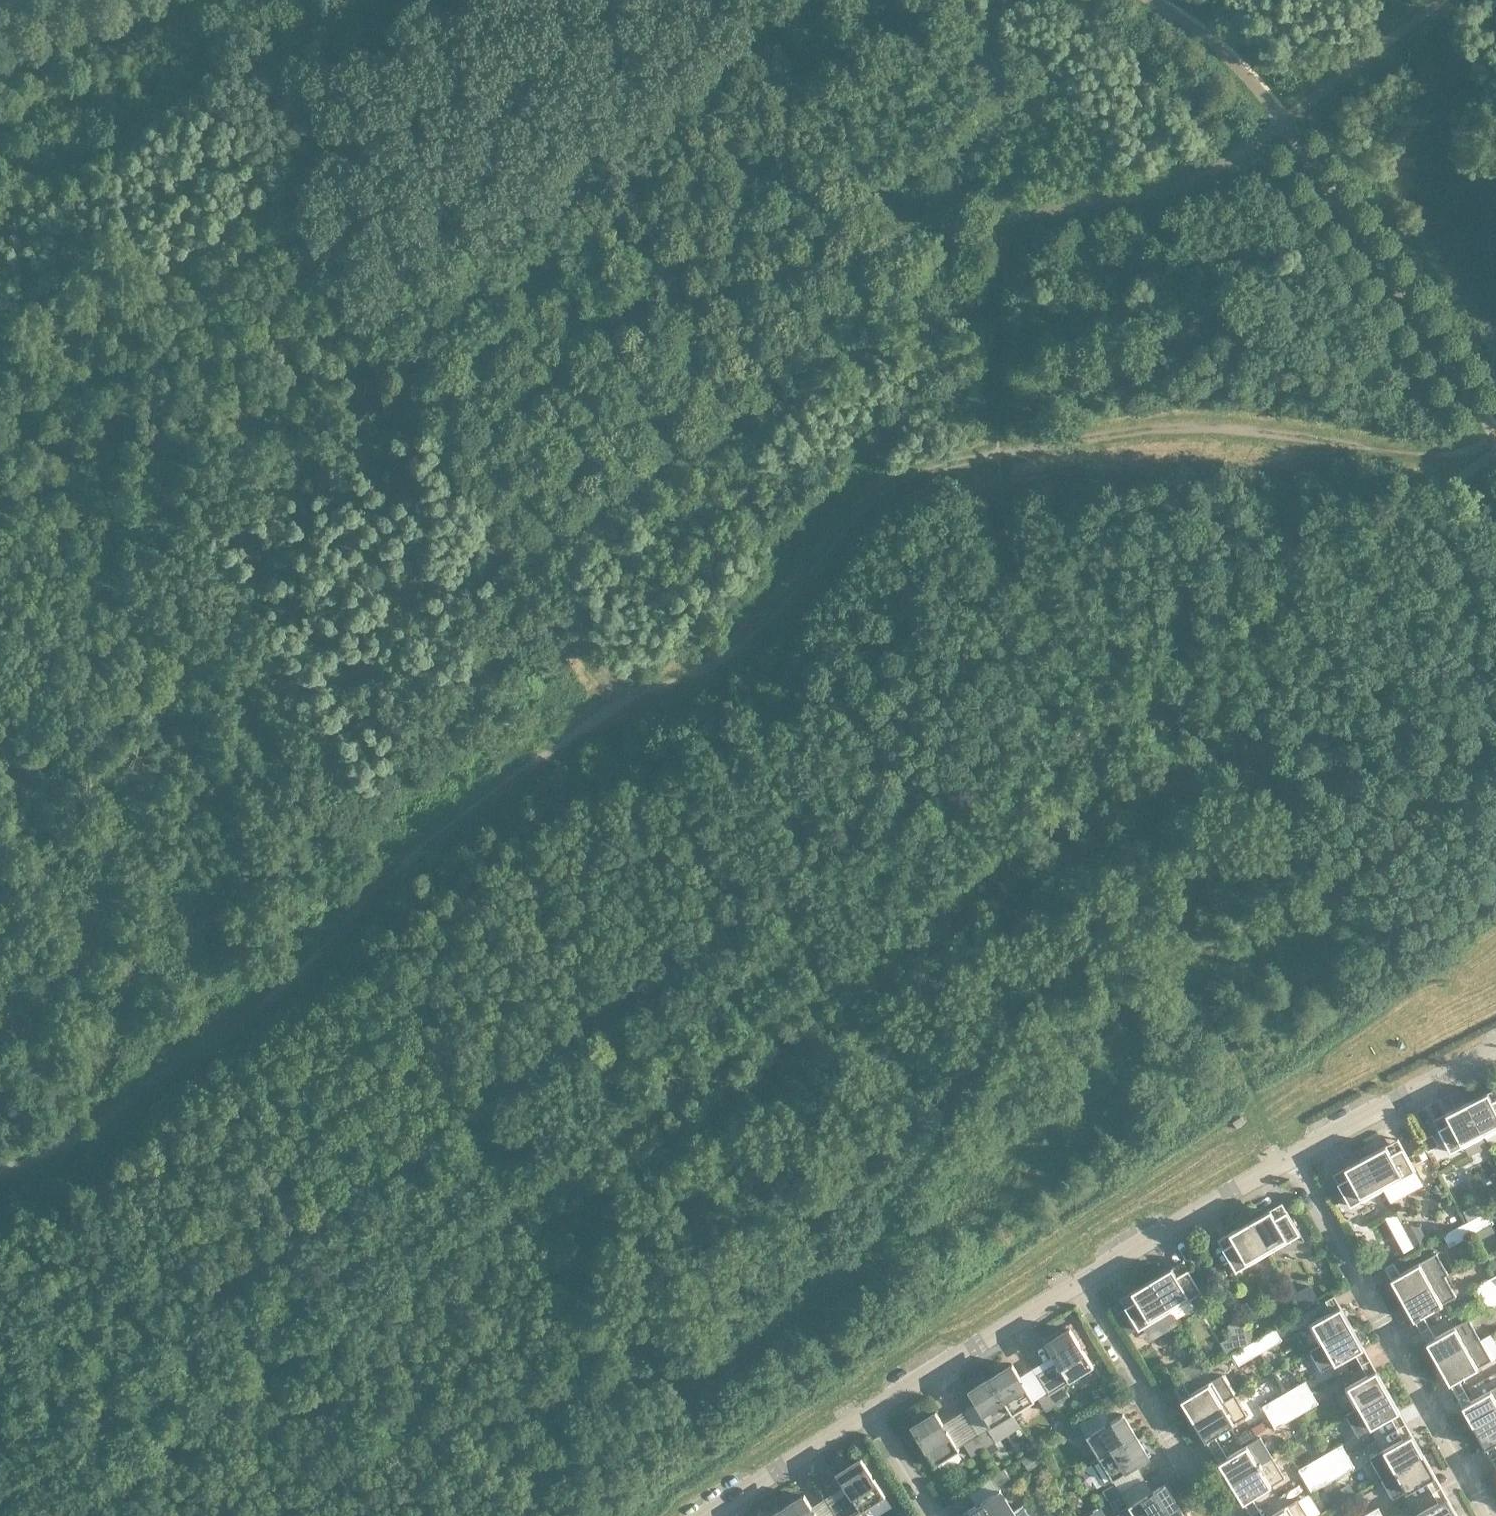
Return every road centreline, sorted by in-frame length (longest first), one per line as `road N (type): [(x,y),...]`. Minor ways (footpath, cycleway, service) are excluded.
road 1 (residential): [(1484,1515),(1286,1158)]
road 2 (residential): [(1211,1515),(1072,1289)]
road 3 (residential): [(1072,1289),(1286,1158)]
road 4 (residential): [(872,1417),(1072,1289)]
road 5 (residential): [(1286,1158),(1495,1048)]
road 6 (residential): [(716,1515),(872,1417)]

